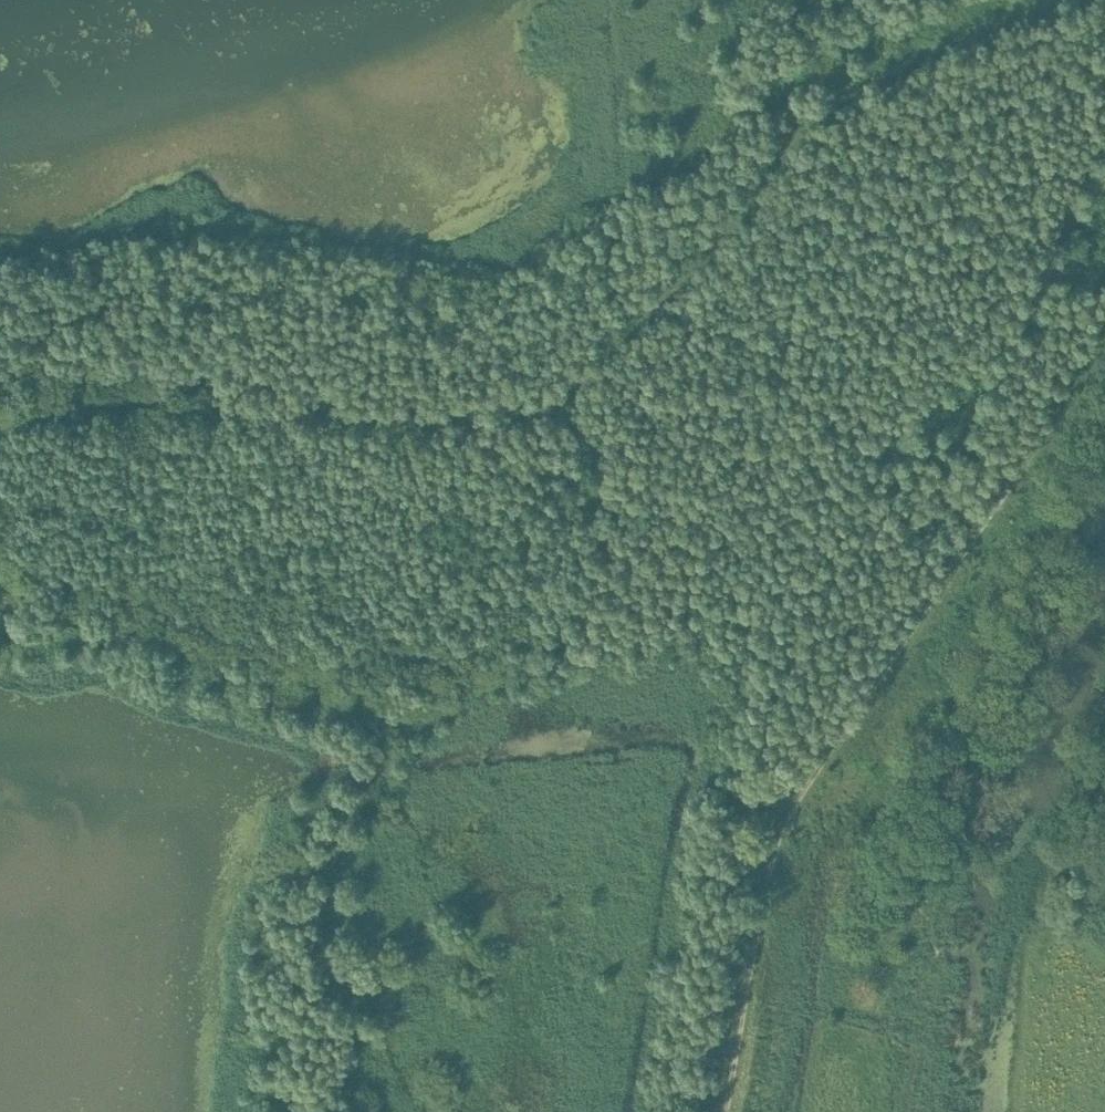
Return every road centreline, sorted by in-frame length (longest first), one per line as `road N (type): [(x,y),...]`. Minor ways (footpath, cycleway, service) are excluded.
road 1 (track): [(727,1111),(787,812),(1104,334)]

